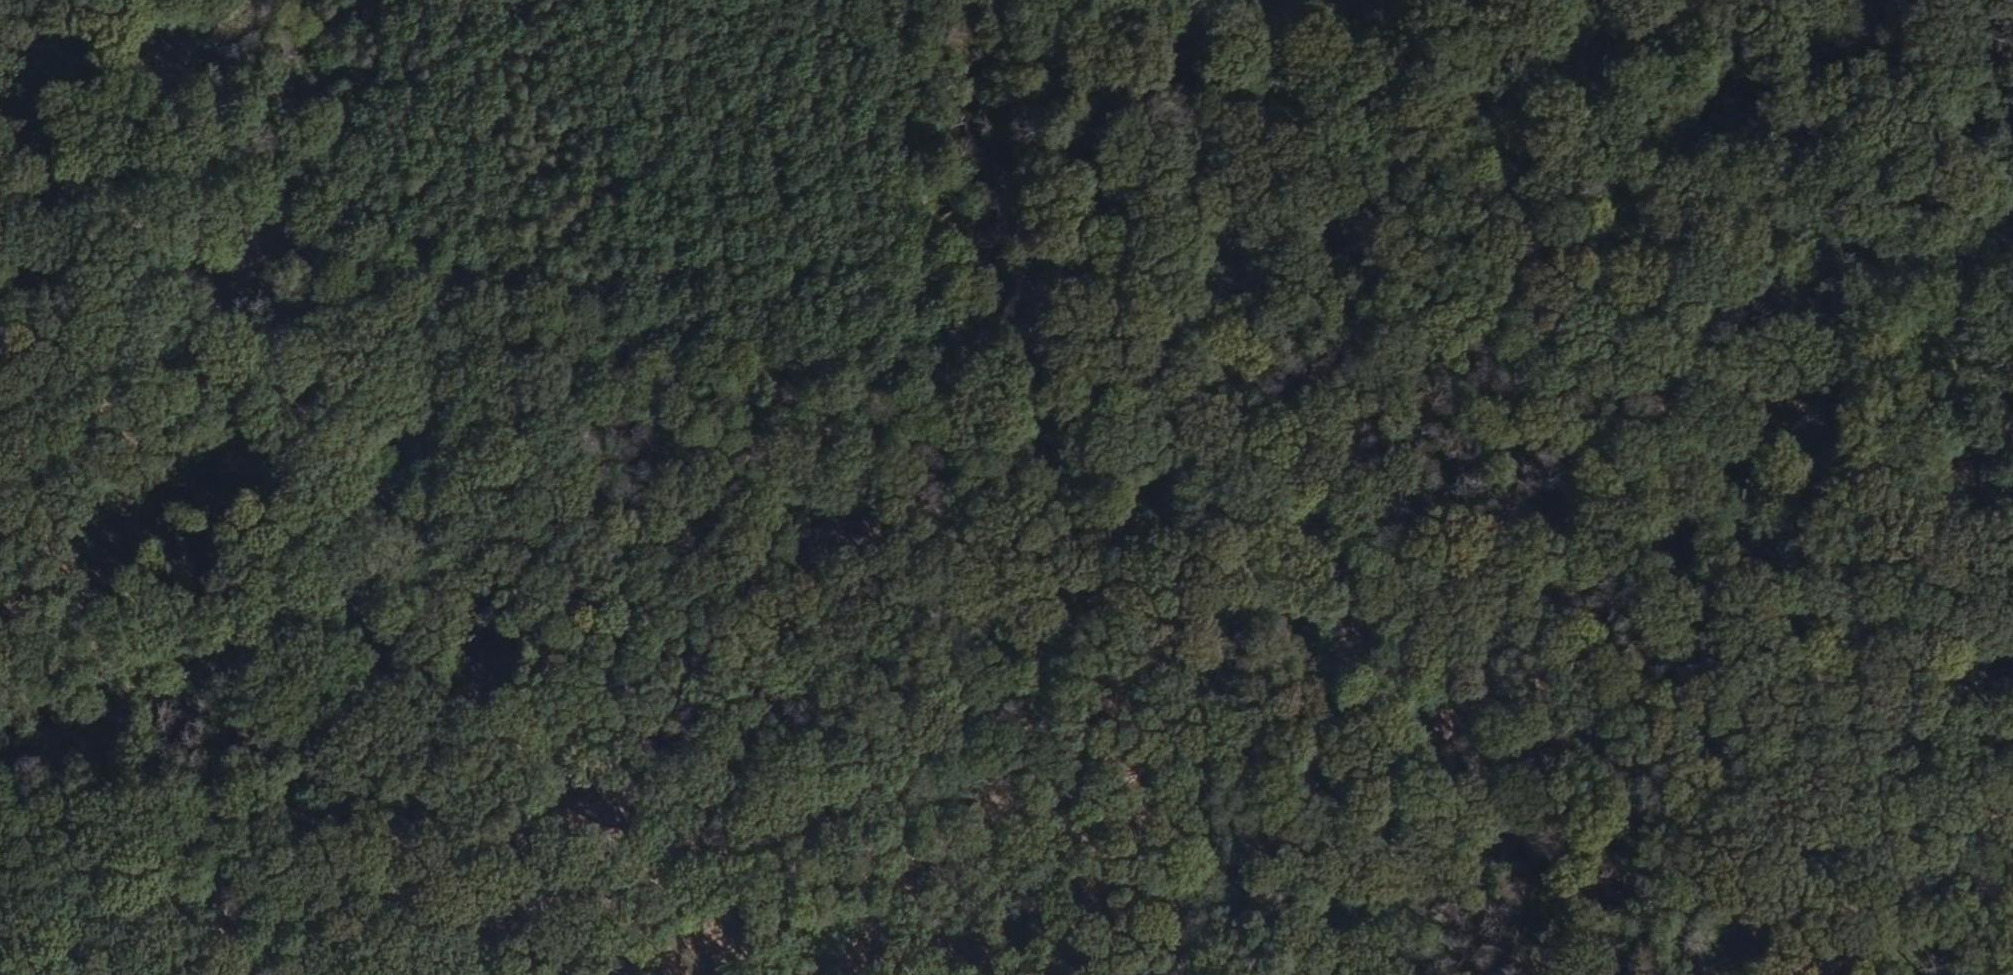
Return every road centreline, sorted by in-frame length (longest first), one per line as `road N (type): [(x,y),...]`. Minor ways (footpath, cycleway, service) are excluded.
road 1 (track): [(0,755),(258,613),(287,445),(714,974)]
road 2 (track): [(287,445),(166,332),(116,228),(102,126),(121,0)]

